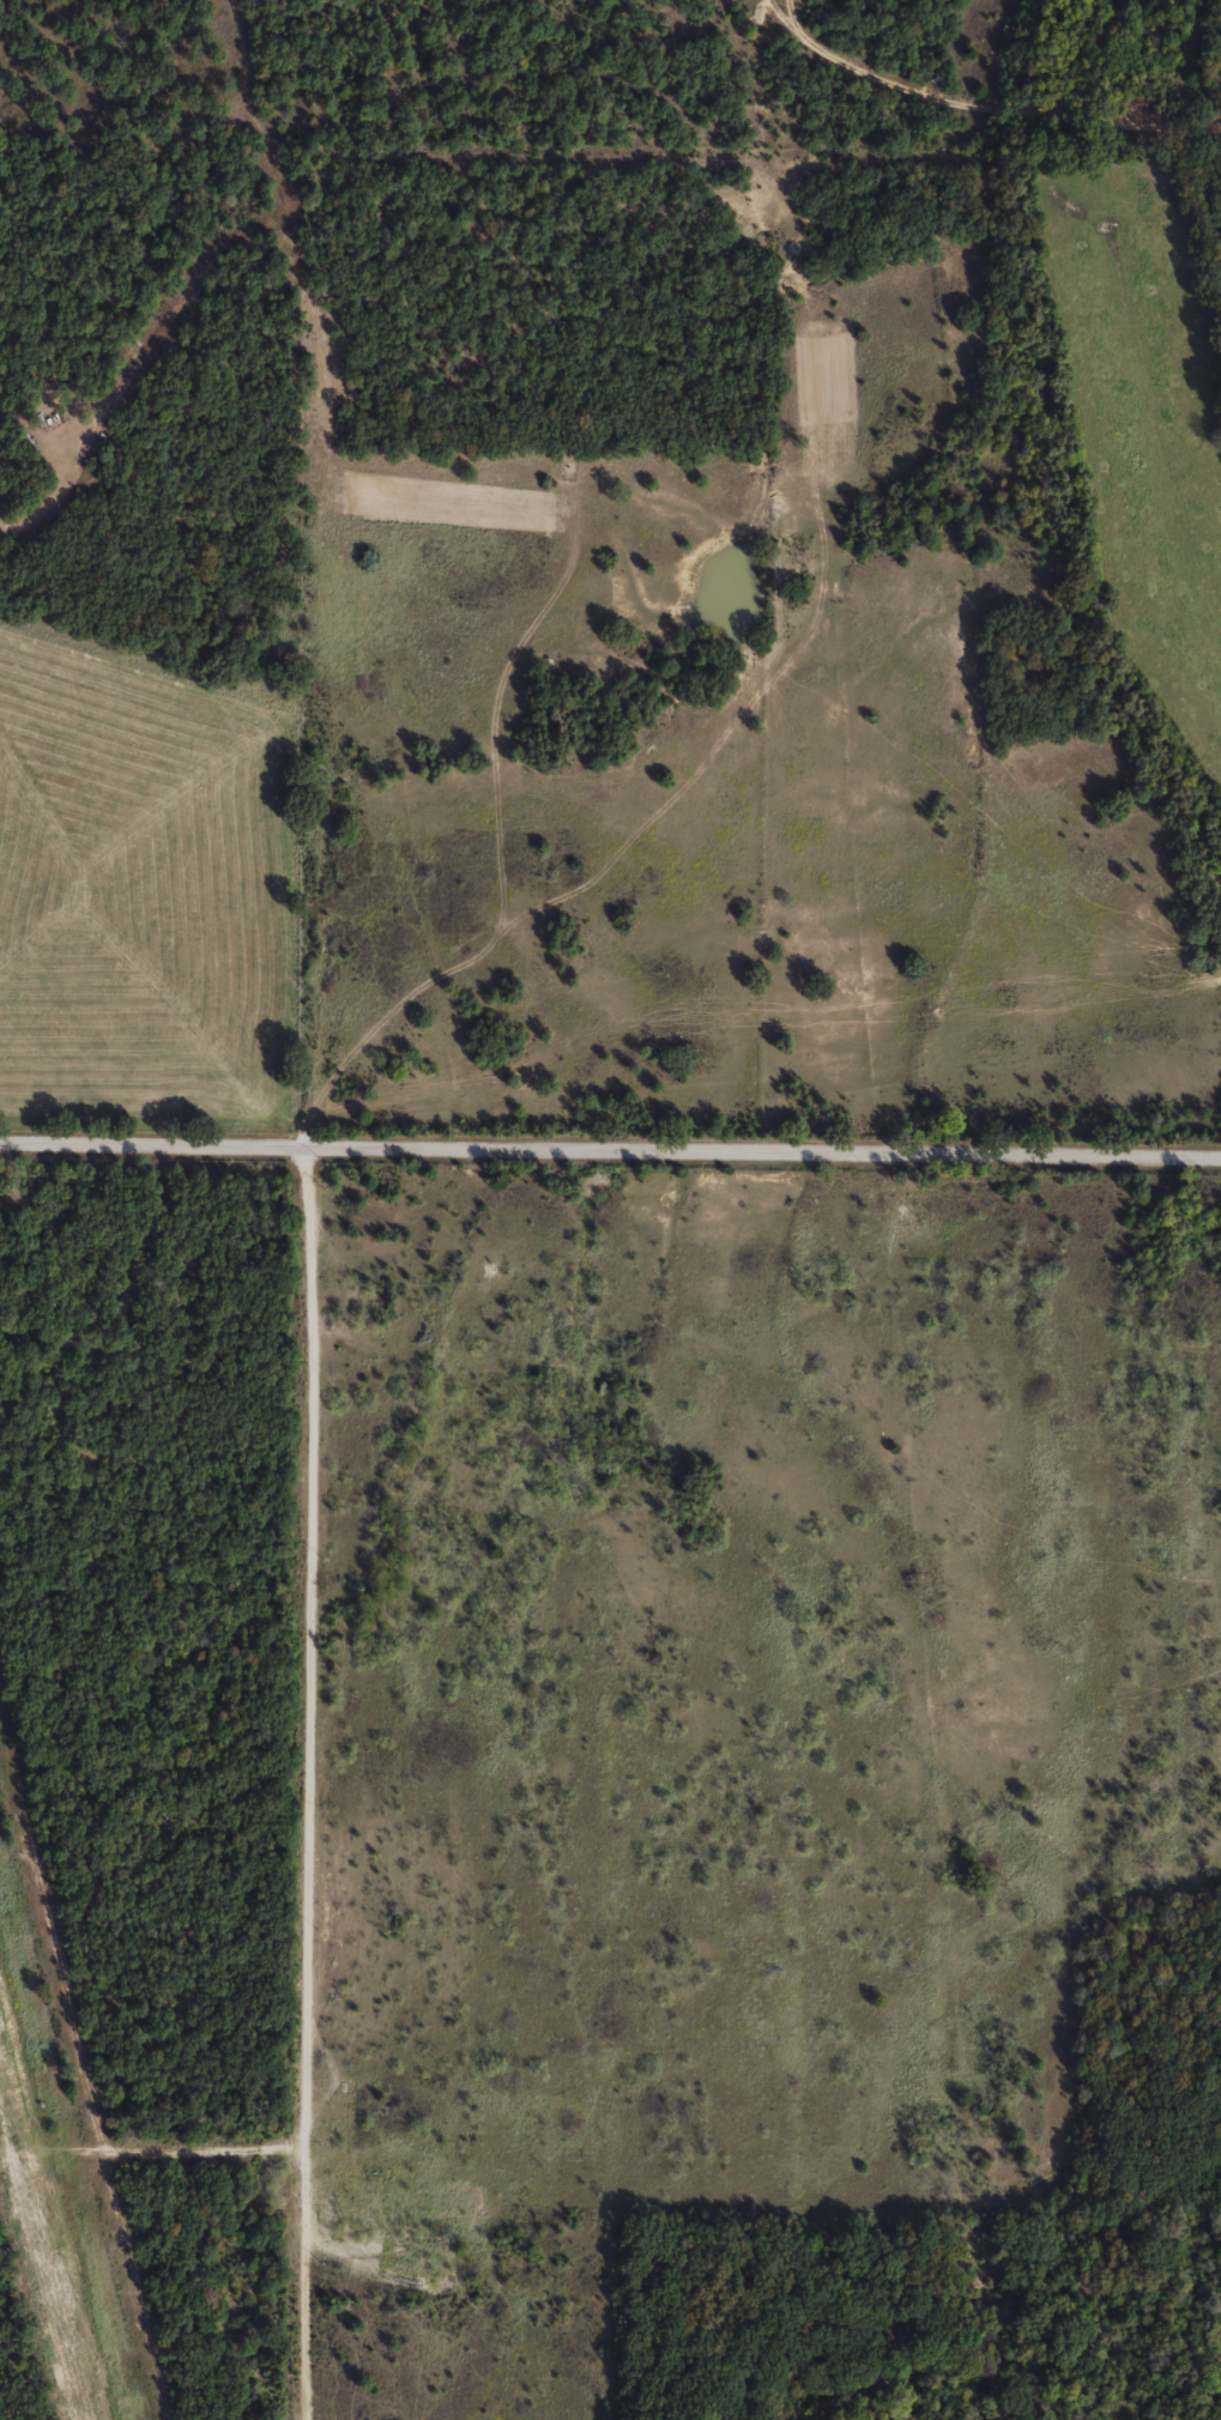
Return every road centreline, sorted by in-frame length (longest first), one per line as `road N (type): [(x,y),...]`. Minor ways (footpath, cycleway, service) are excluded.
road 1 (residential): [(0,2152),(300,2146),(309,1150)]
road 2 (residential): [(1220,1157),(0,1144)]
road 3 (track): [(798,29),(864,74),(951,104),(1220,130)]

